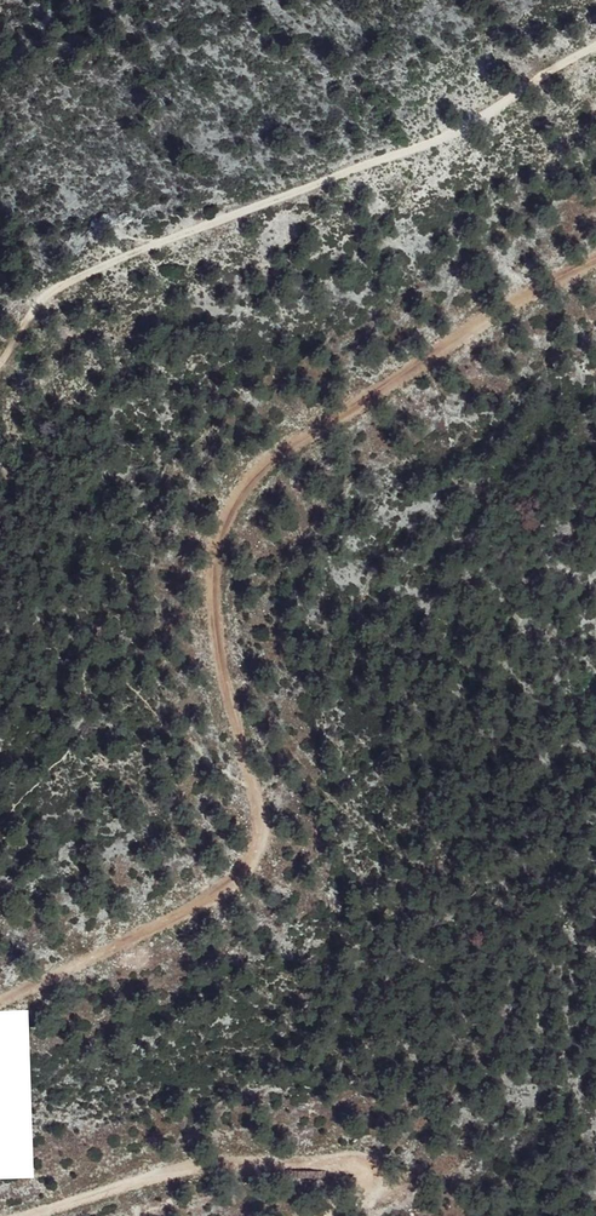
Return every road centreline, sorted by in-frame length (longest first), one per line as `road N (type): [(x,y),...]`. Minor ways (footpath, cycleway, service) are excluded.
road 1 (track): [(595,257),(262,466),(211,566),(218,649),(257,844),(234,882),(207,900),(0,996)]
road 2 (track): [(595,47),(429,145),(47,293),(0,364)]
road 3 (track): [(30,1215),(241,1159),(334,1155),(373,1172),(369,1194),(322,1215)]

